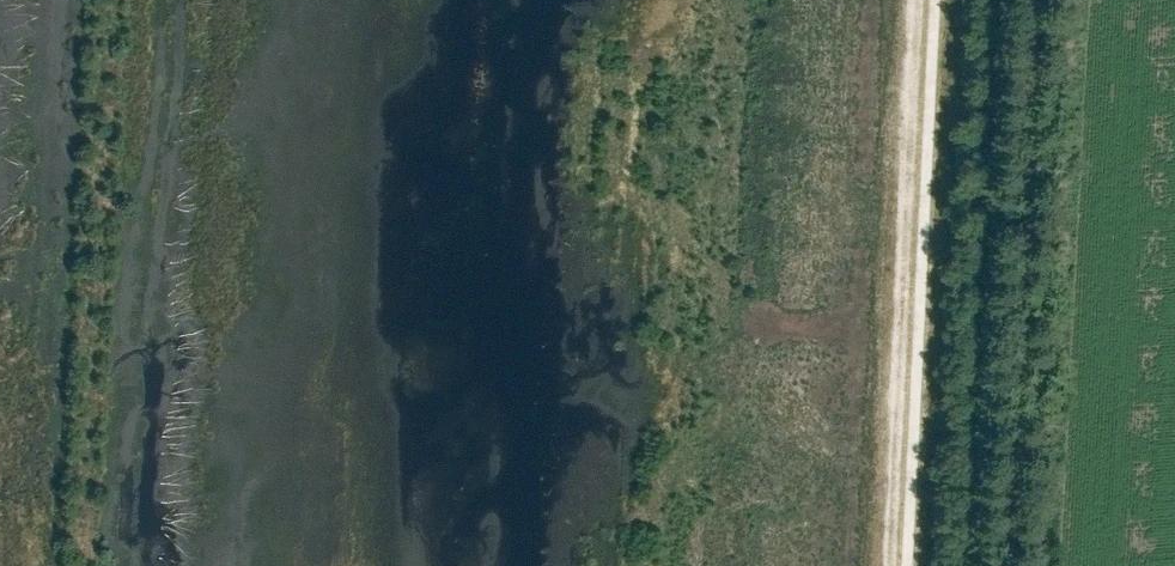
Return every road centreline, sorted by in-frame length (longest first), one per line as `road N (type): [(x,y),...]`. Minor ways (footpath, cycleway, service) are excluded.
road 1 (track): [(911,0),(883,565)]

